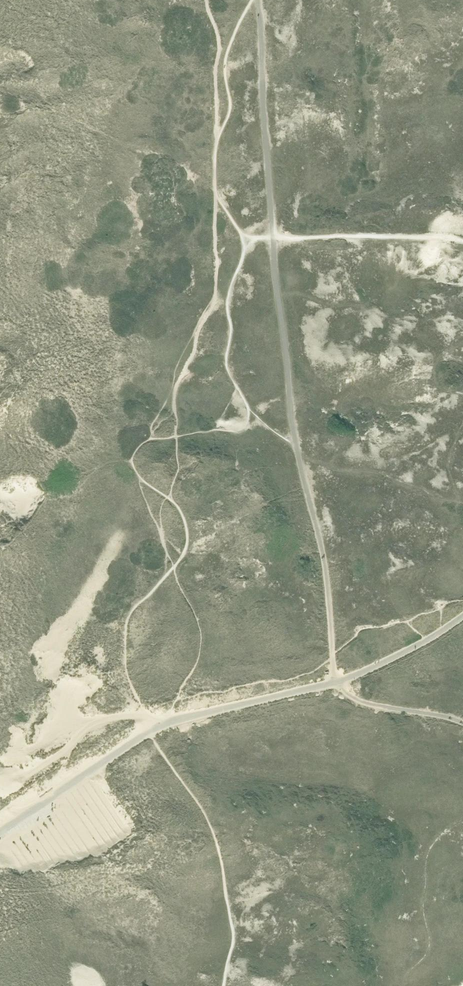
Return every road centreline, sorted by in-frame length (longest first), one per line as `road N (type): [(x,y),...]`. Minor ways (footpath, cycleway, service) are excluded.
road 1 (unclassified): [(0,832),(154,732),(352,677),(462,616)]

